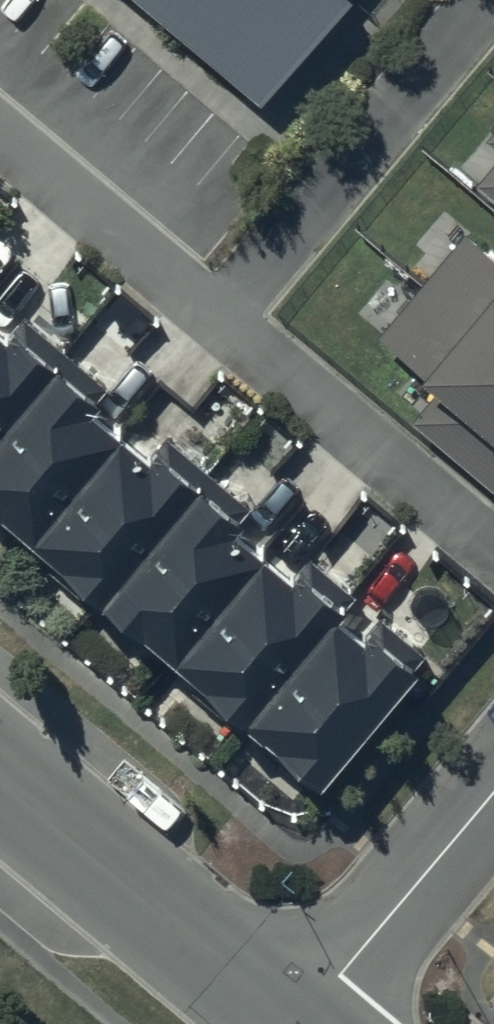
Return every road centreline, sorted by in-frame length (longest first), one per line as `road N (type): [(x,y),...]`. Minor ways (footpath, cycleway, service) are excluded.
road 1 (tertiary): [(0,777),(296,1023)]
road 2 (residential): [(297,1023),(493,791)]

